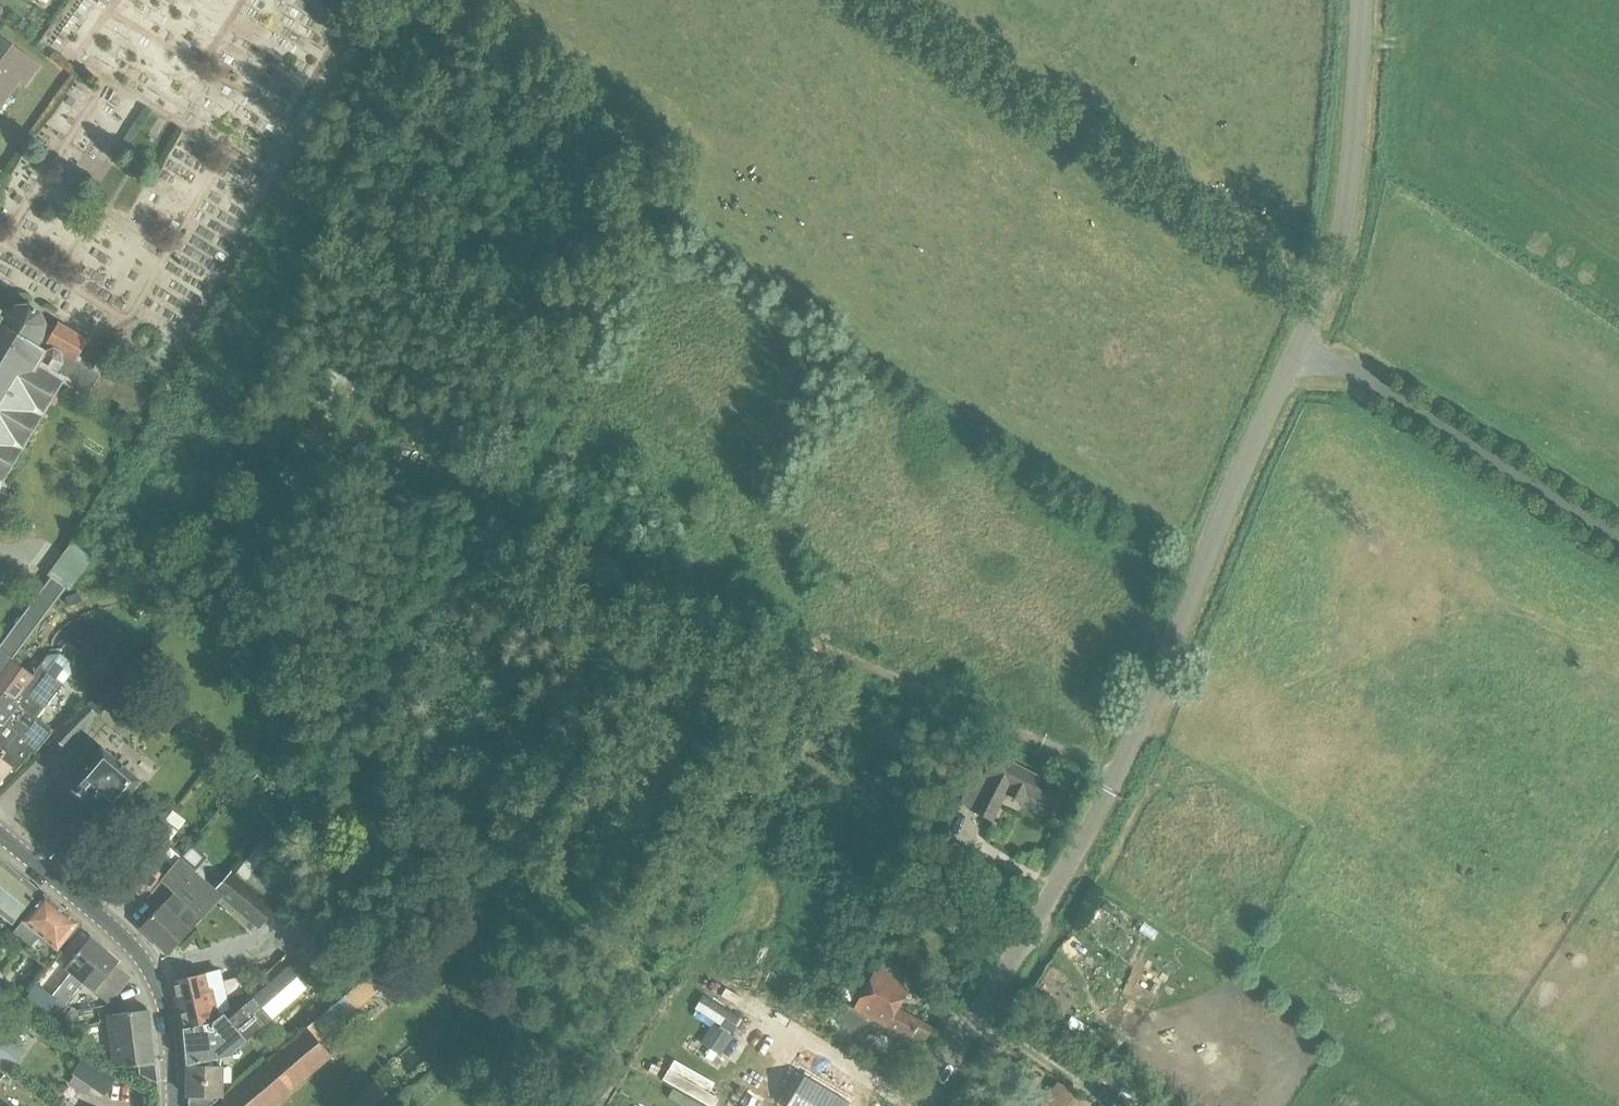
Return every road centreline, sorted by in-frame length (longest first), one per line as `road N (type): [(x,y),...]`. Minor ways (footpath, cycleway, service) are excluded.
road 1 (unclassified): [(1111,791),(1329,270),(1351,161),(1362,0)]
road 2 (residential): [(923,1105),(1111,791)]
road 3 (tertiary): [(173,1105),(166,1017),(139,954),(0,831)]

